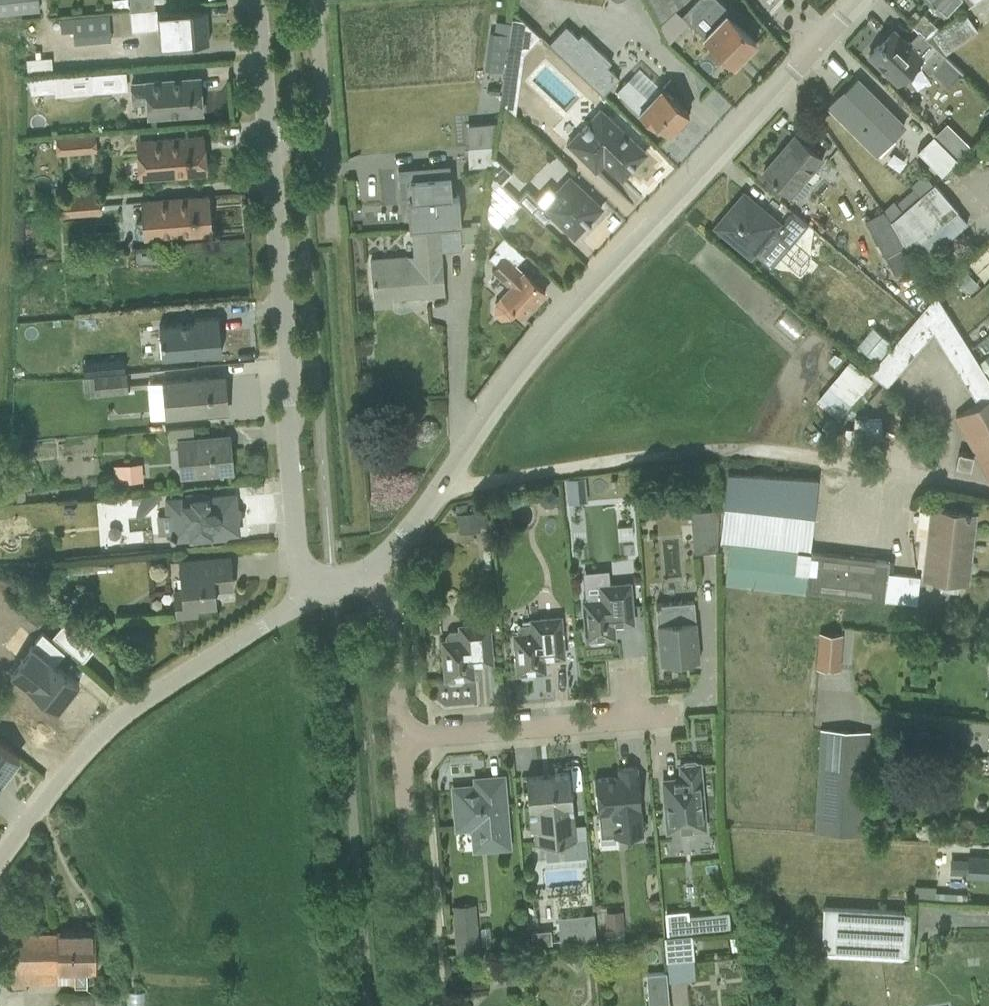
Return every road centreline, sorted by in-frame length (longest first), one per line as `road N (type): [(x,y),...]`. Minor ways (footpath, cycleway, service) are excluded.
road 1 (residential): [(817,45),(526,364),(444,484),(375,565)]
road 2 (unclassified): [(269,142),(294,536),(306,598)]
road 3 (unclassified): [(306,598),(104,731),(0,861)]
road 4 (track): [(444,484),(688,451),(829,461)]
road 5 (residential): [(664,715),(400,742)]
road 6 (residential): [(400,742),(422,1005)]
road 7 (residential): [(375,565),(400,742)]
road 8 (unclassified): [(829,461),(988,492)]
road 9 (unclassified): [(256,0),(269,142)]
road 10 (residential): [(313,0),(324,137)]

